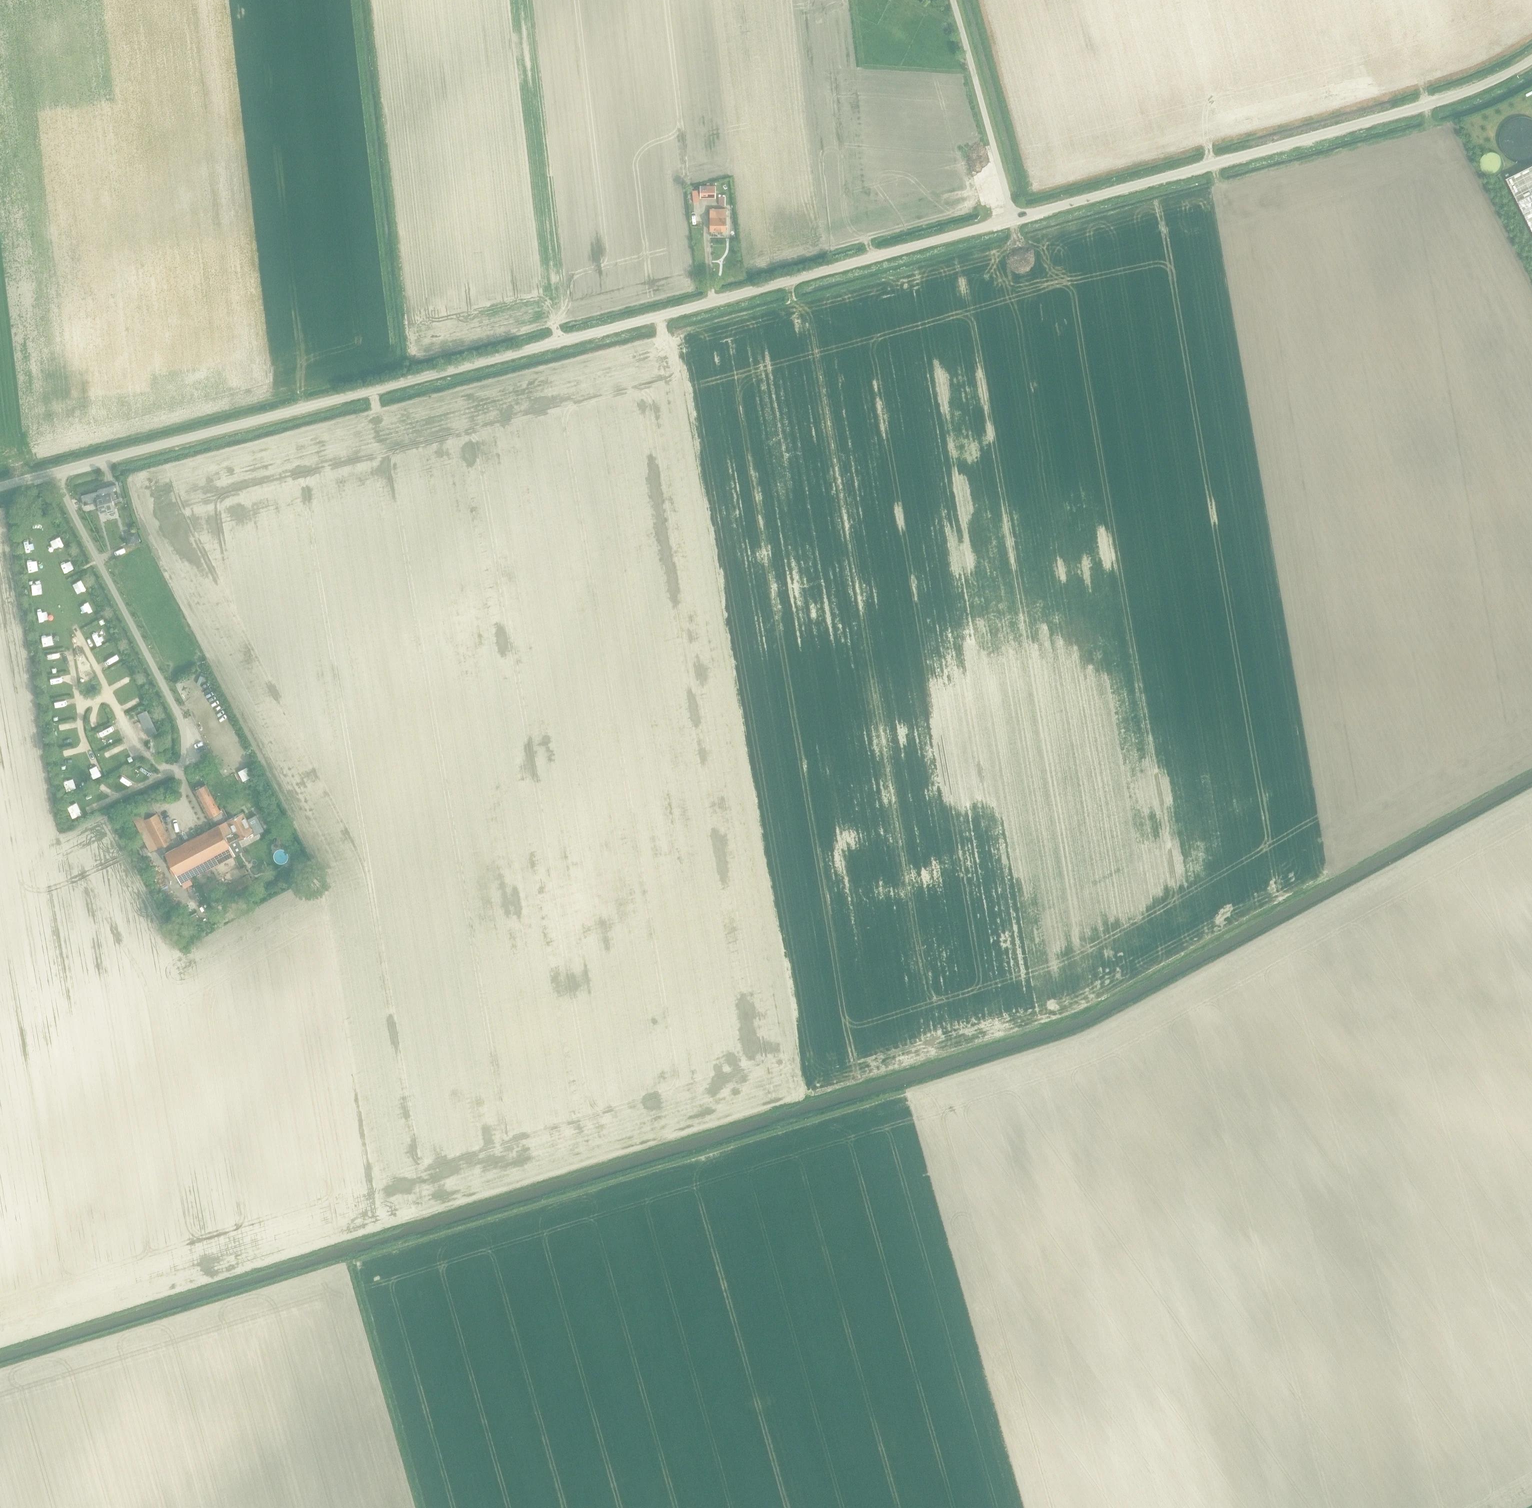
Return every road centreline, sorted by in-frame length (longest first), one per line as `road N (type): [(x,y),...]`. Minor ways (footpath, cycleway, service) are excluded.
road 1 (unclassified): [(57,472),(1014,219)]
road 2 (unclassified): [(1014,219),(1462,94),(1531,58)]
road 3 (unclassified): [(183,784),(181,719),(57,472)]
road 4 (unclassified): [(1014,219),(959,16)]

